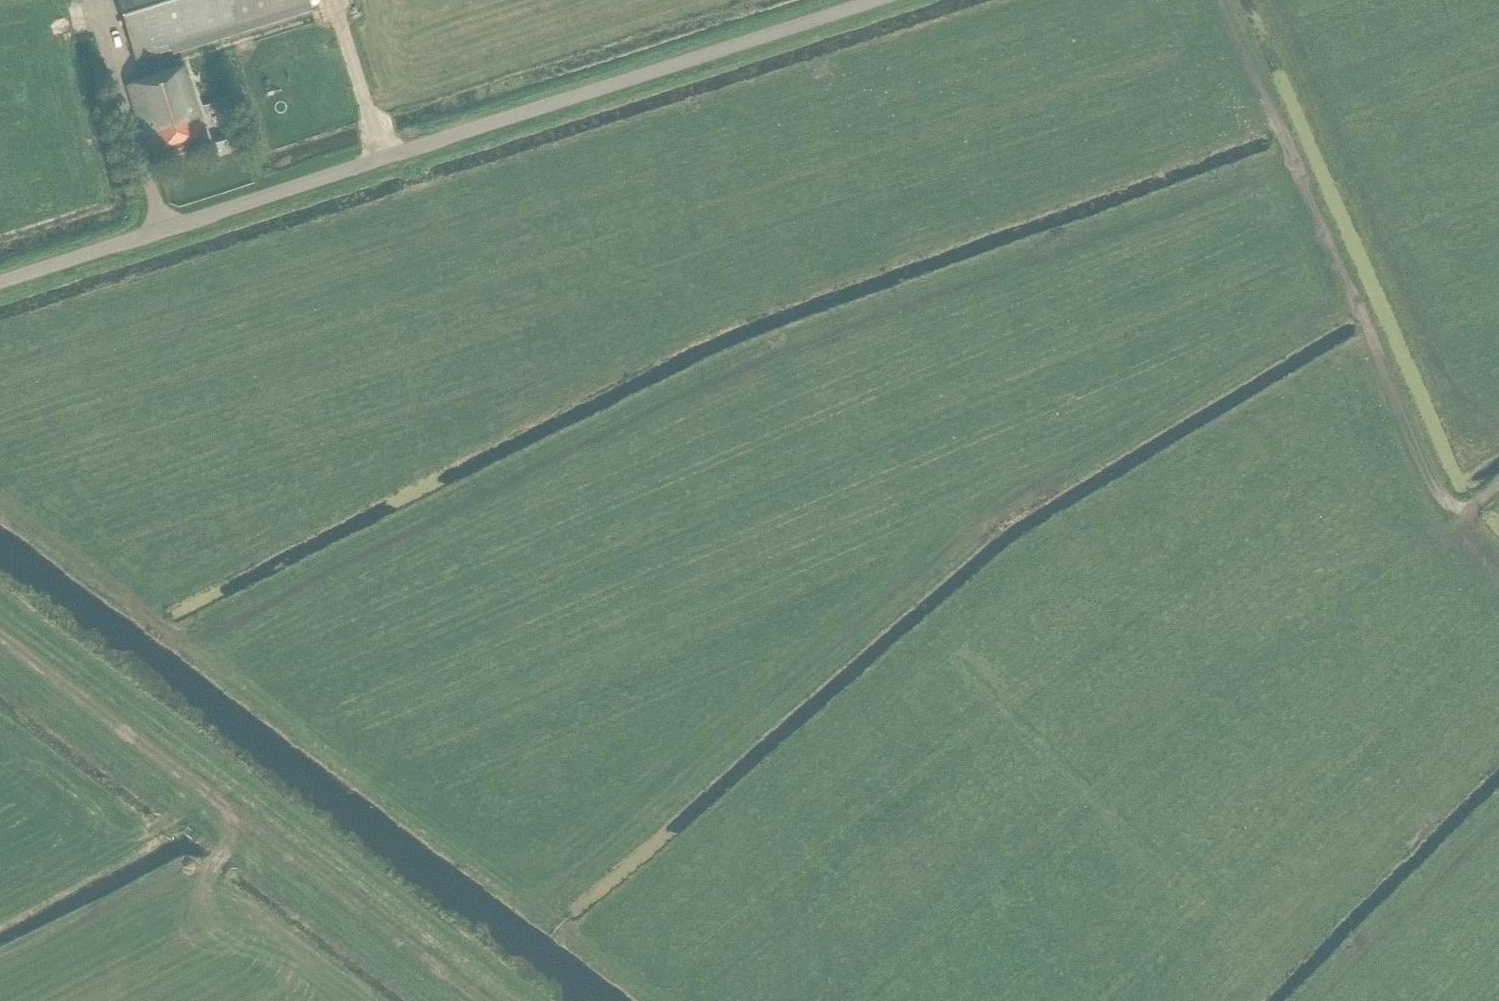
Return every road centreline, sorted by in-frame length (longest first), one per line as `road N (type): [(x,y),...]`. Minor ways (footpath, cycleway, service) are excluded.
road 1 (unclassified): [(0,282),(877,0)]

